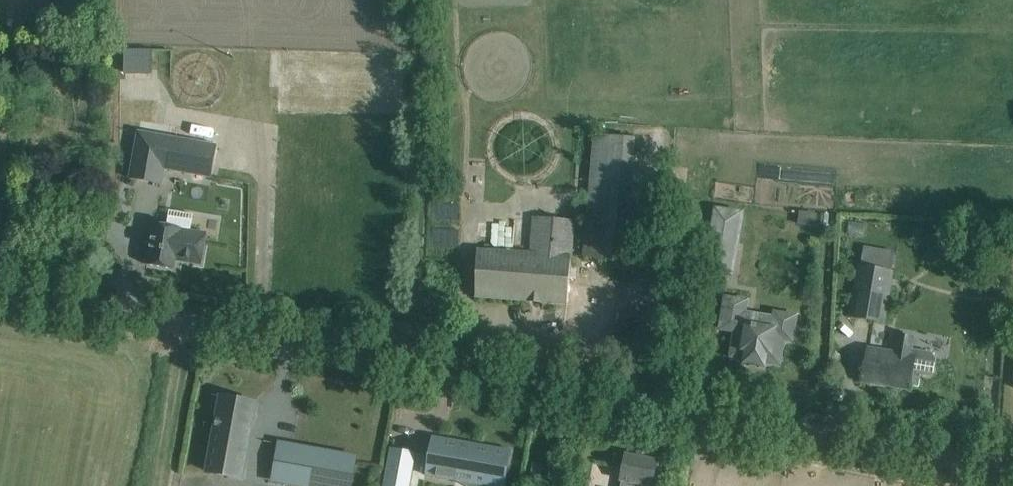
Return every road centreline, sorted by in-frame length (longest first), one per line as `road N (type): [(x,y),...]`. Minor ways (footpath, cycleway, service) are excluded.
road 1 (unclassified): [(1012,471),(0,297)]
road 2 (track): [(414,364),(408,0)]

